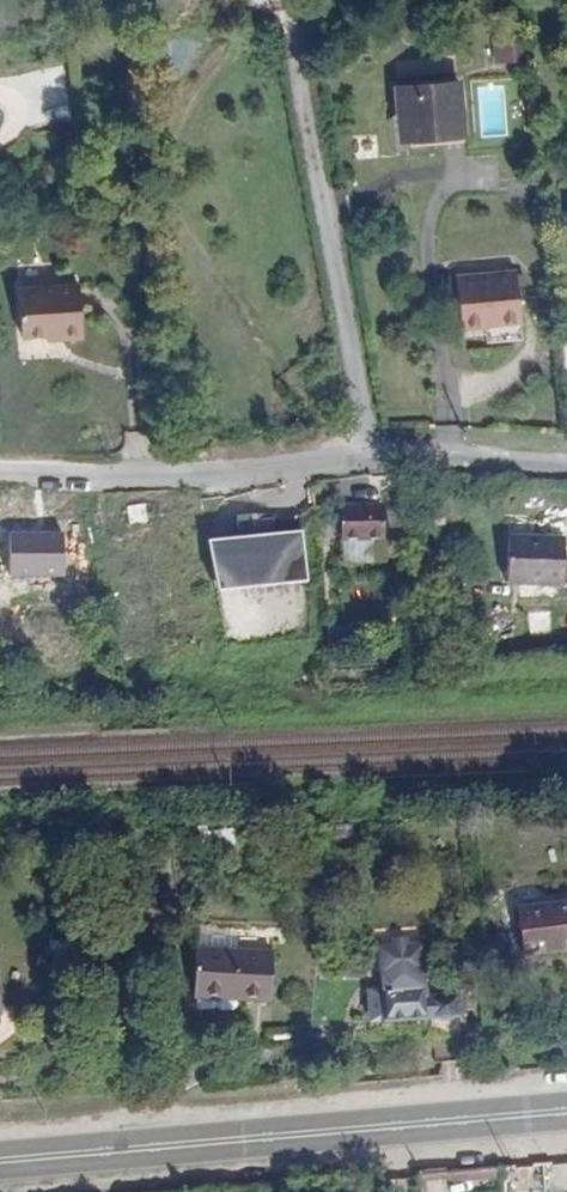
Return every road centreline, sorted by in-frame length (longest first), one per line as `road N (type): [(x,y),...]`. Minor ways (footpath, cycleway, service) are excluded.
road 1 (primary): [(0,1162),(566,1112)]
road 2 (residential): [(373,460),(296,40),(337,0)]
road 3 (residential): [(0,474),(74,477),(373,460)]
road 4 (residential): [(373,460),(566,468)]

